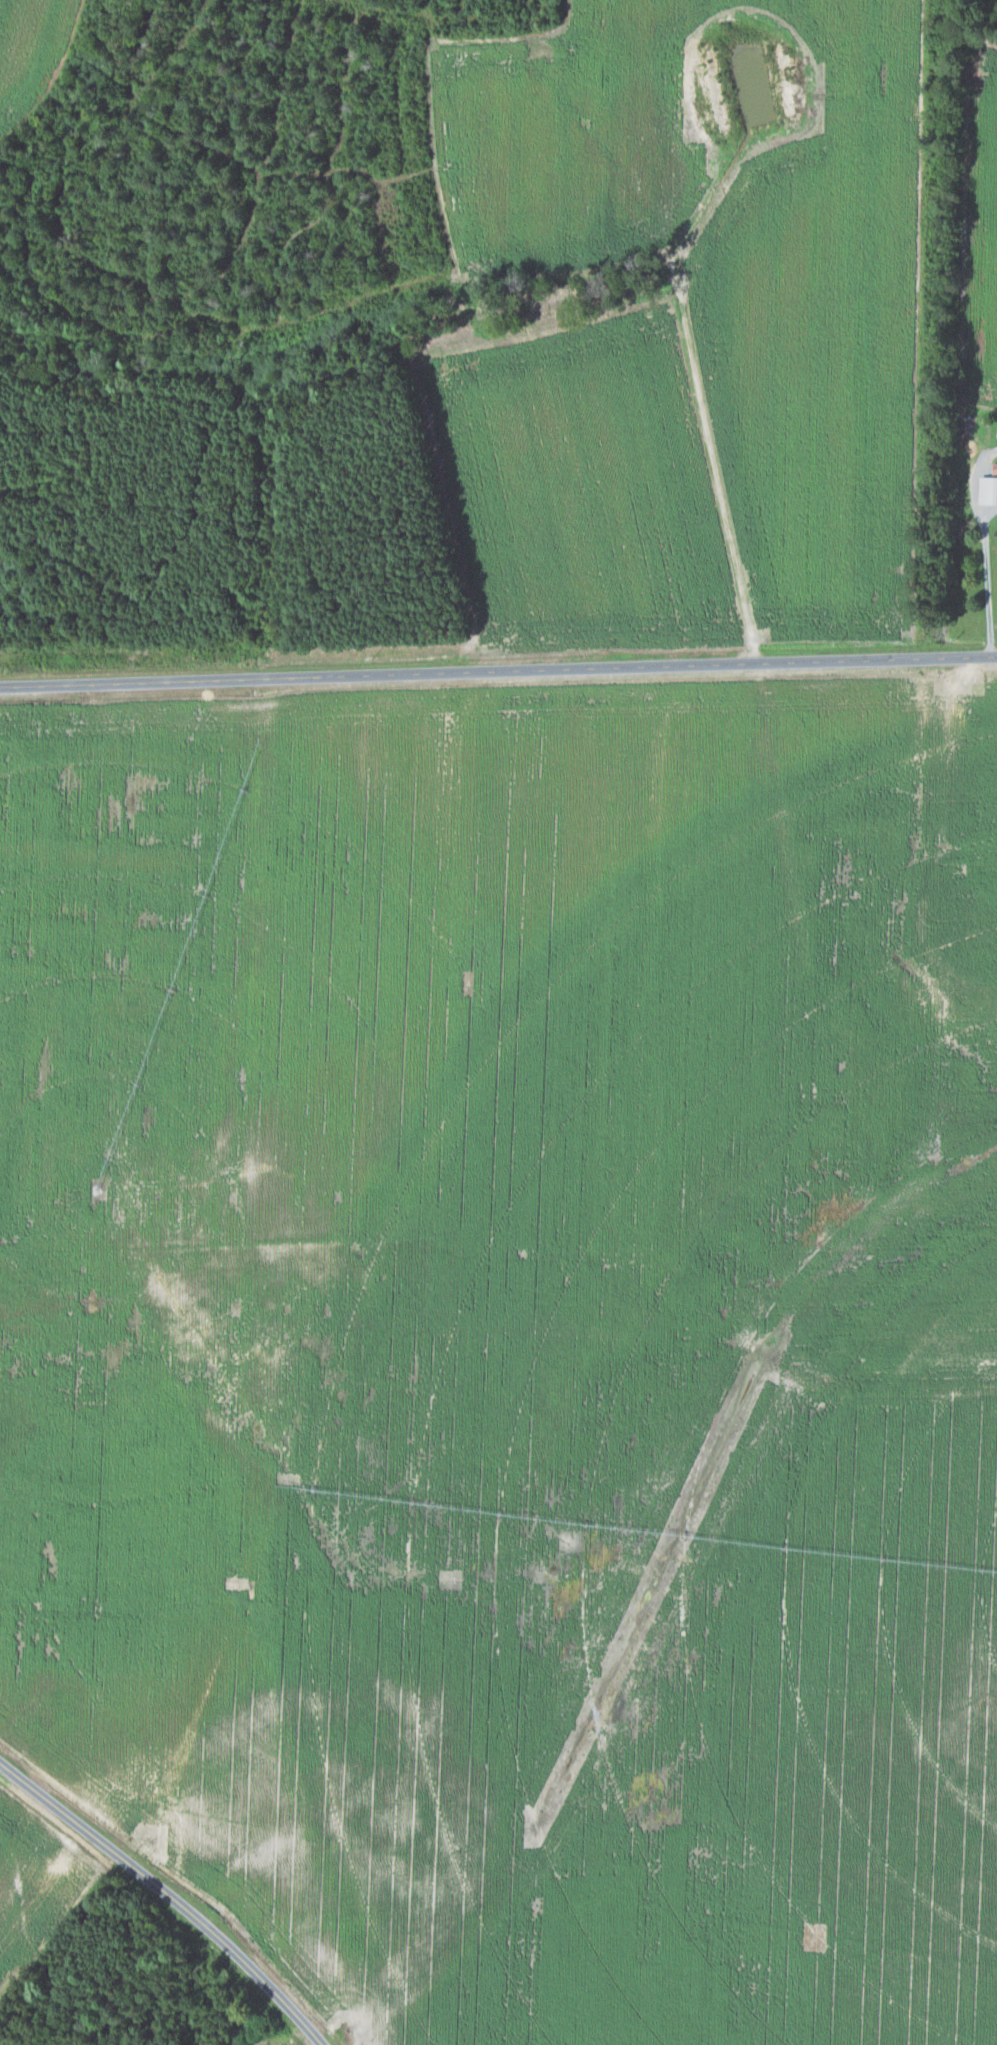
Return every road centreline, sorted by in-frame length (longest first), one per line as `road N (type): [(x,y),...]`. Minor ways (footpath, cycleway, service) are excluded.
road 1 (residential): [(0,687),(996,654)]
road 2 (residential): [(318,2044),(261,1975),(0,1760)]

